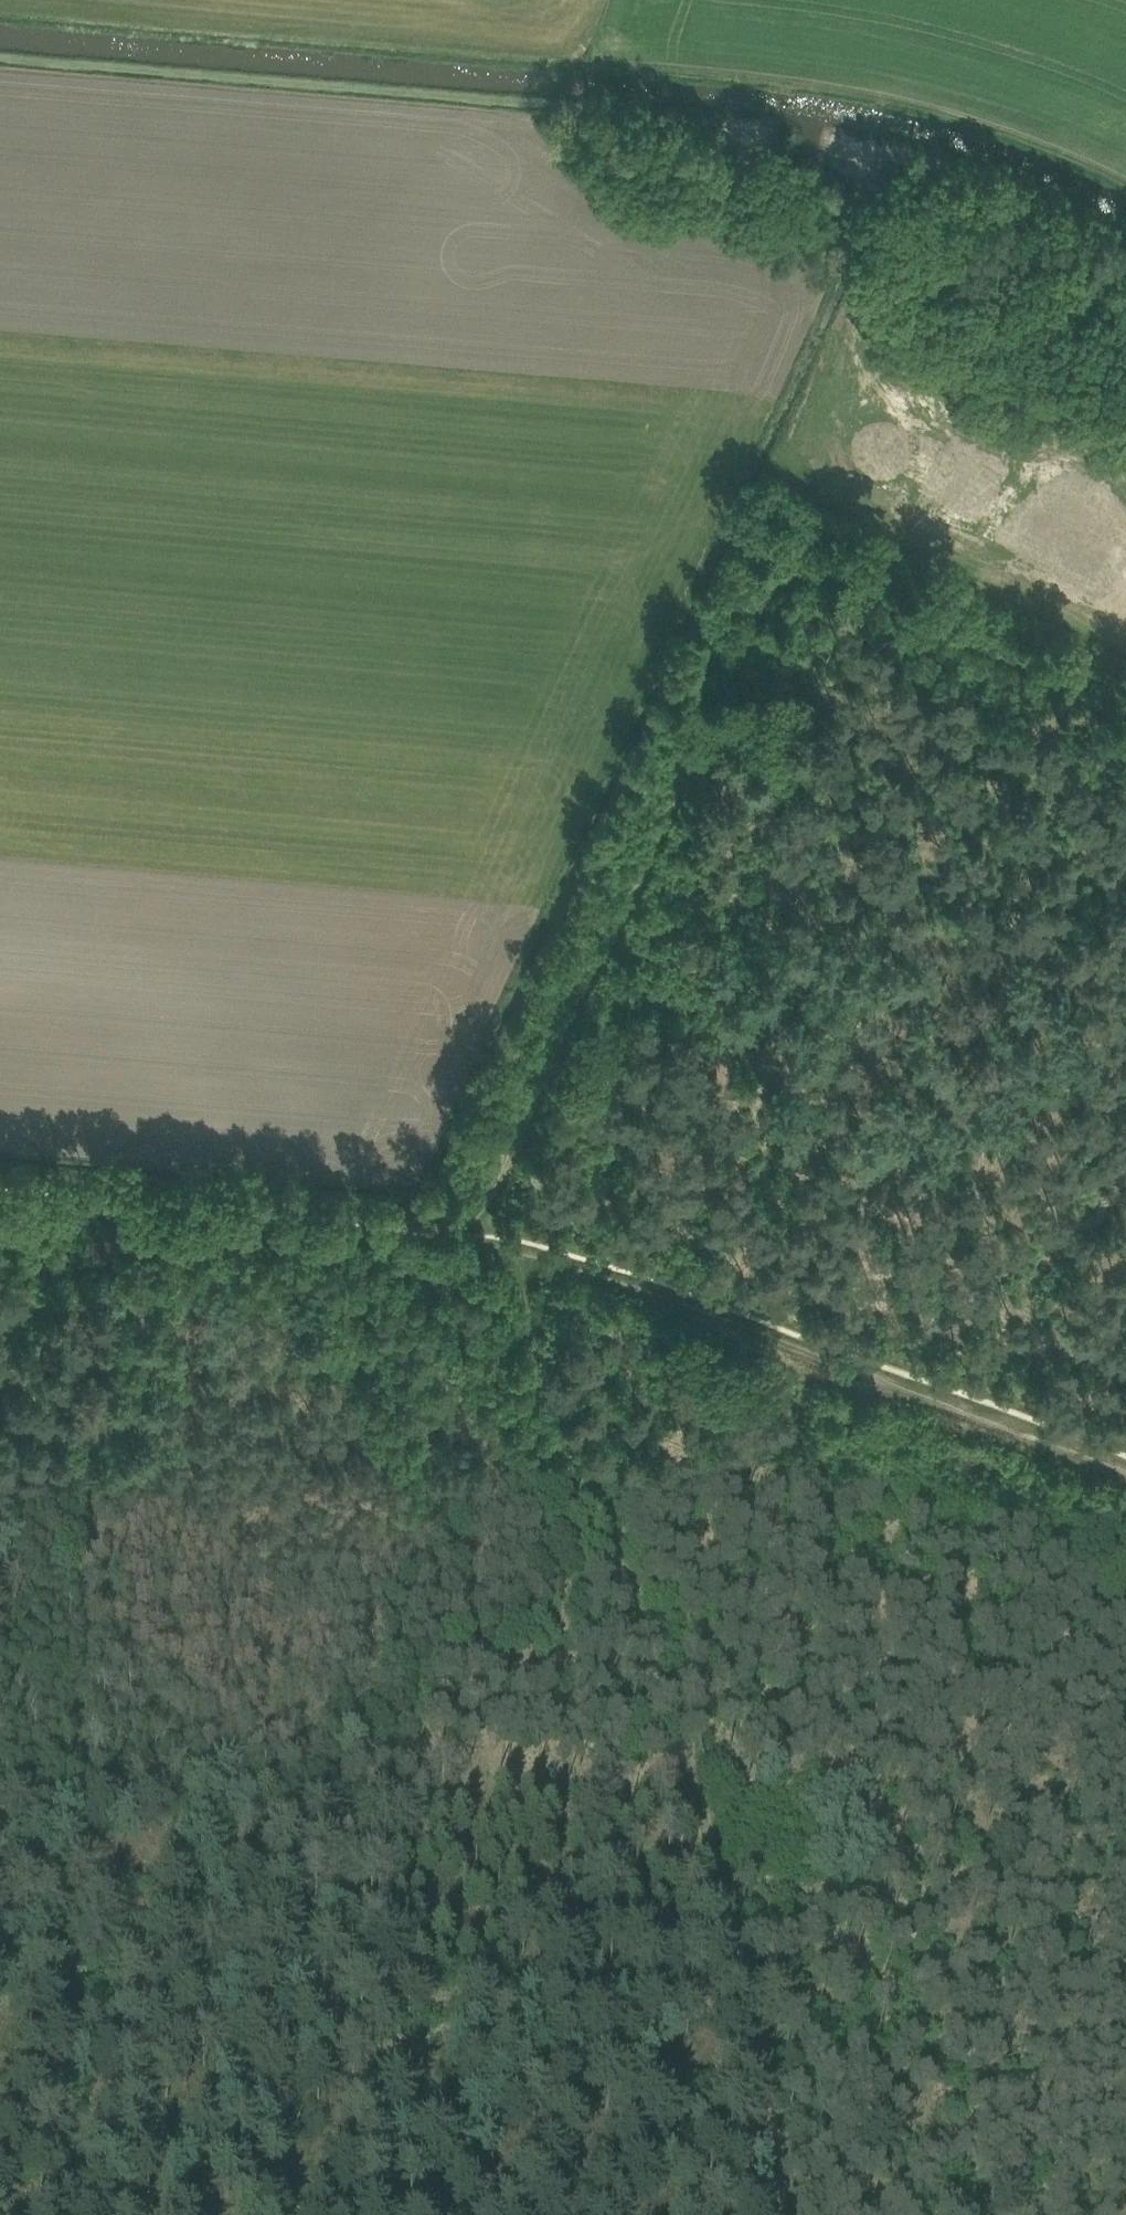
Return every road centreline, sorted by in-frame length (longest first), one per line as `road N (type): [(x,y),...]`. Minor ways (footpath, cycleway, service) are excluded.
road 1 (track): [(0,1199),(372,1217),(472,1240),(1125,1474)]
road 2 (track): [(99,1964),(629,1993),(770,1987)]

